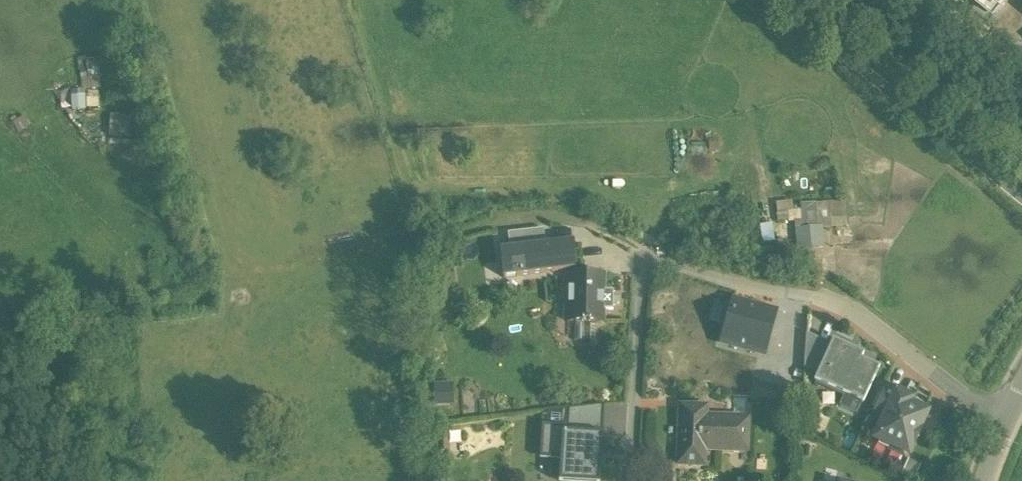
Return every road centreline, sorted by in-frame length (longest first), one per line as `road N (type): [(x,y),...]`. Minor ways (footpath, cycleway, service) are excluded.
road 1 (residential): [(646,248),(841,308),(1002,428)]
road 2 (residential): [(628,480),(646,248)]
road 3 (residential): [(445,231),(512,215),(600,220),(646,248)]

